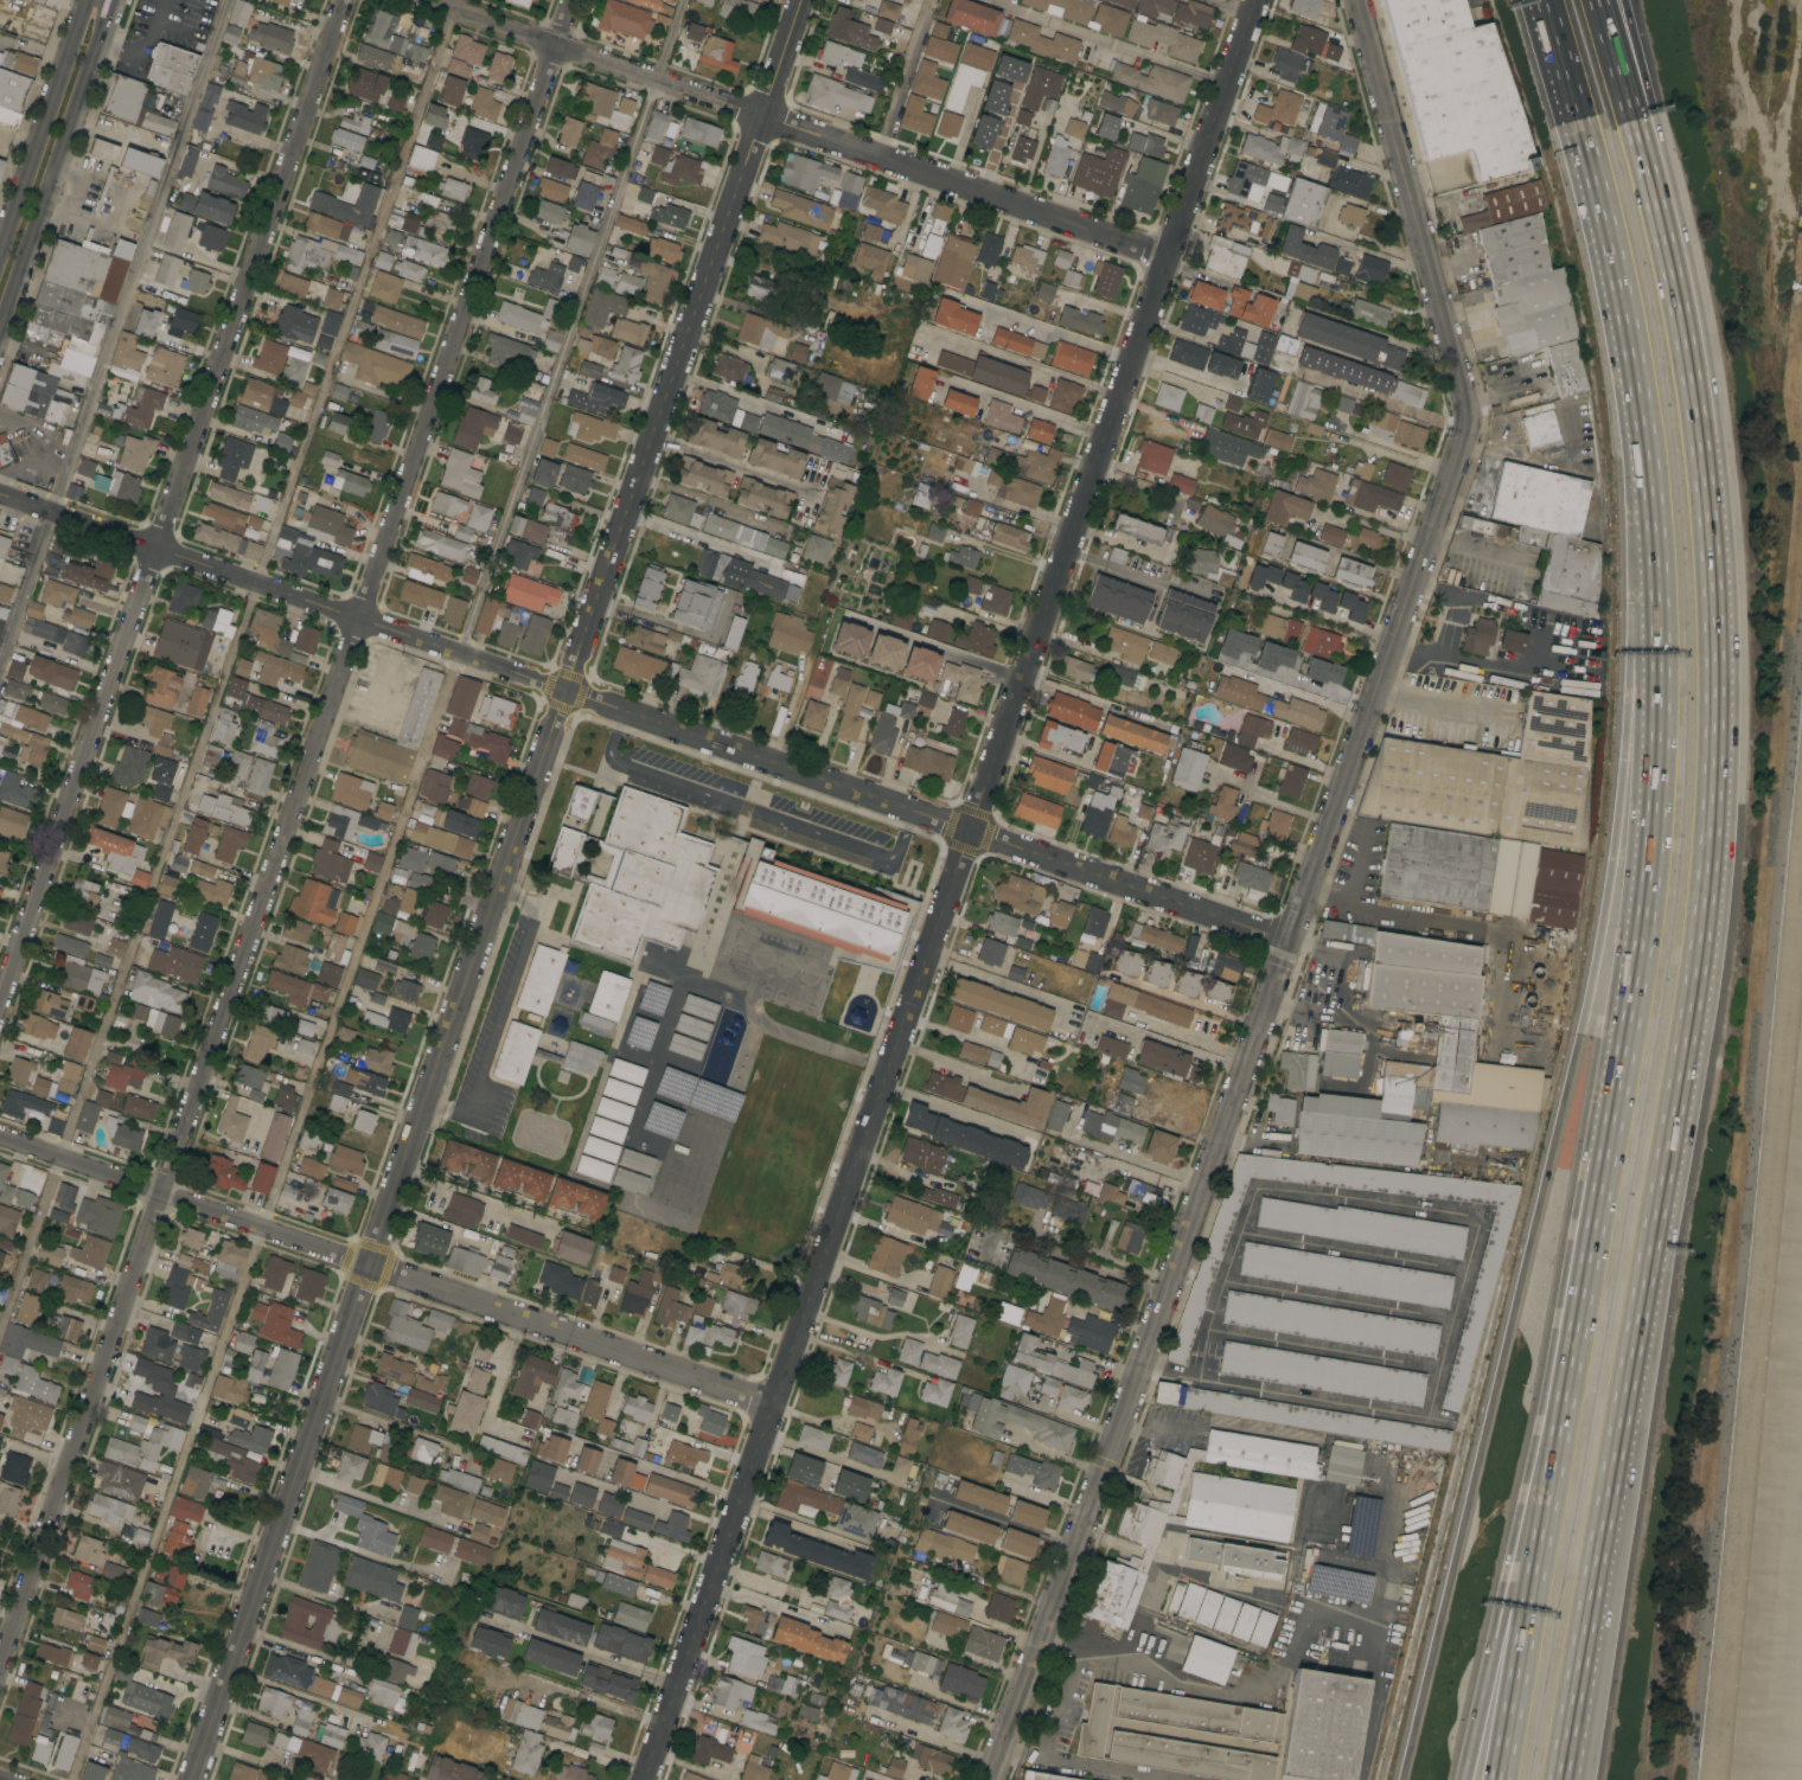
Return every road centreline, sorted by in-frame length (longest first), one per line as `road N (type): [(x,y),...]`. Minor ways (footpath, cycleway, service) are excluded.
road 1 (residential): [(1253,0),(643,1779)]
road 2 (residential): [(800,0),(192,1779)]
road 3 (residential): [(1357,0),(1474,422),(988,1779)]
road 4 (residential): [(568,0),(0,1681)]
road 5 (motorway): [(1597,1577),(1712,852),(1718,651),(1701,424),(1655,190)]
road 6 (residential): [(0,494),(1293,939)]
road 7 (residential): [(341,0),(0,993)]
road 8 (motorway): [(1615,869),(1583,1038),(1402,1779)]
road 9 (motorway): [(1655,564),(1651,847),(1555,1452)]
road 10 (residential): [(0,1137),(772,1402)]
road 11 (residential): [(429,0),(1165,256)]
road 12 (motorway): [(1543,0),(1618,286),(1644,428),(1655,564)]
road 13 (primary): [(0,325),(109,11)]
road 14 (motorway): [(1555,1452),(1499,1779)]
road 15 (motorway): [(1655,564),(1615,869)]
road 16 (primary): [(88,0),(0,255)]
road 17 (motorway): [(1556,1779),(1597,1577)]
road 18 (motorway): [(1577,1779),(1597,1577)]
road 19 (motorway): [(1655,190),(1598,0)]
road 20 (motorway): [(1655,190),(1623,0)]
road 21 (motorway): [(1555,1452),(1506,1621)]
road 22 (motorway): [(1506,1621),(1468,1779)]

